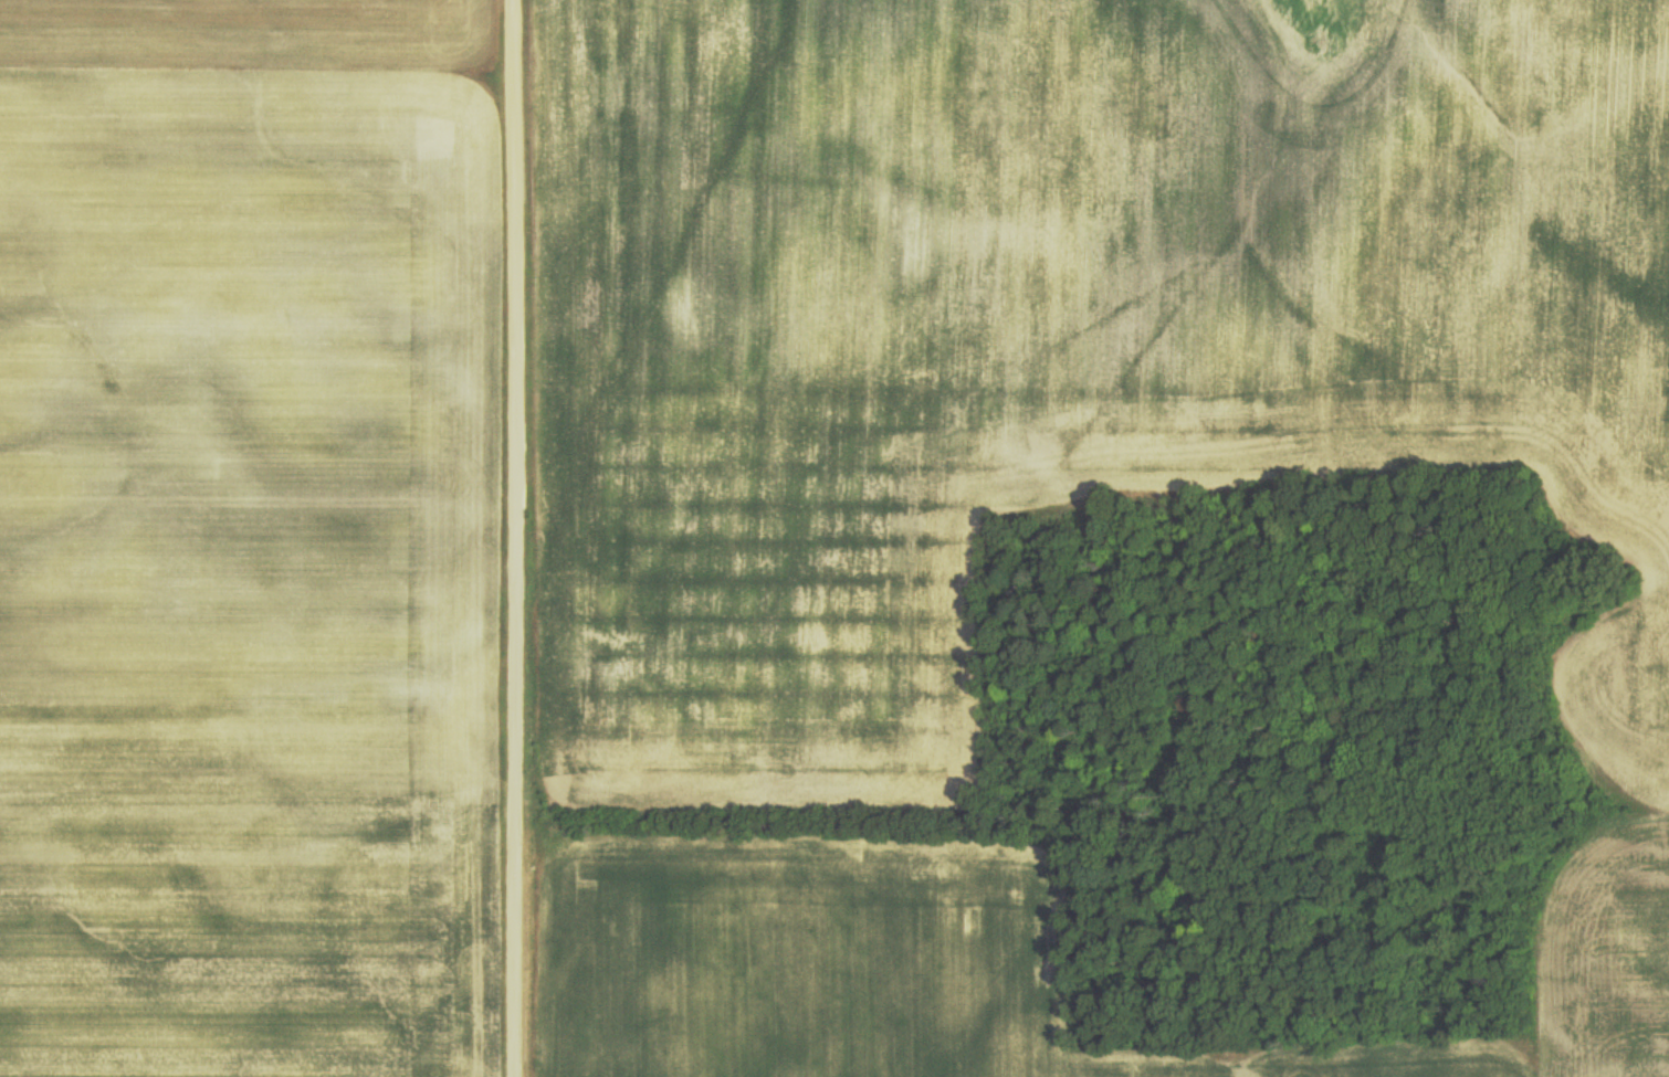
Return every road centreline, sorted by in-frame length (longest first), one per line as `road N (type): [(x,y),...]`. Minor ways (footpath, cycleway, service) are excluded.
road 1 (residential): [(524,1076),(515,0)]

